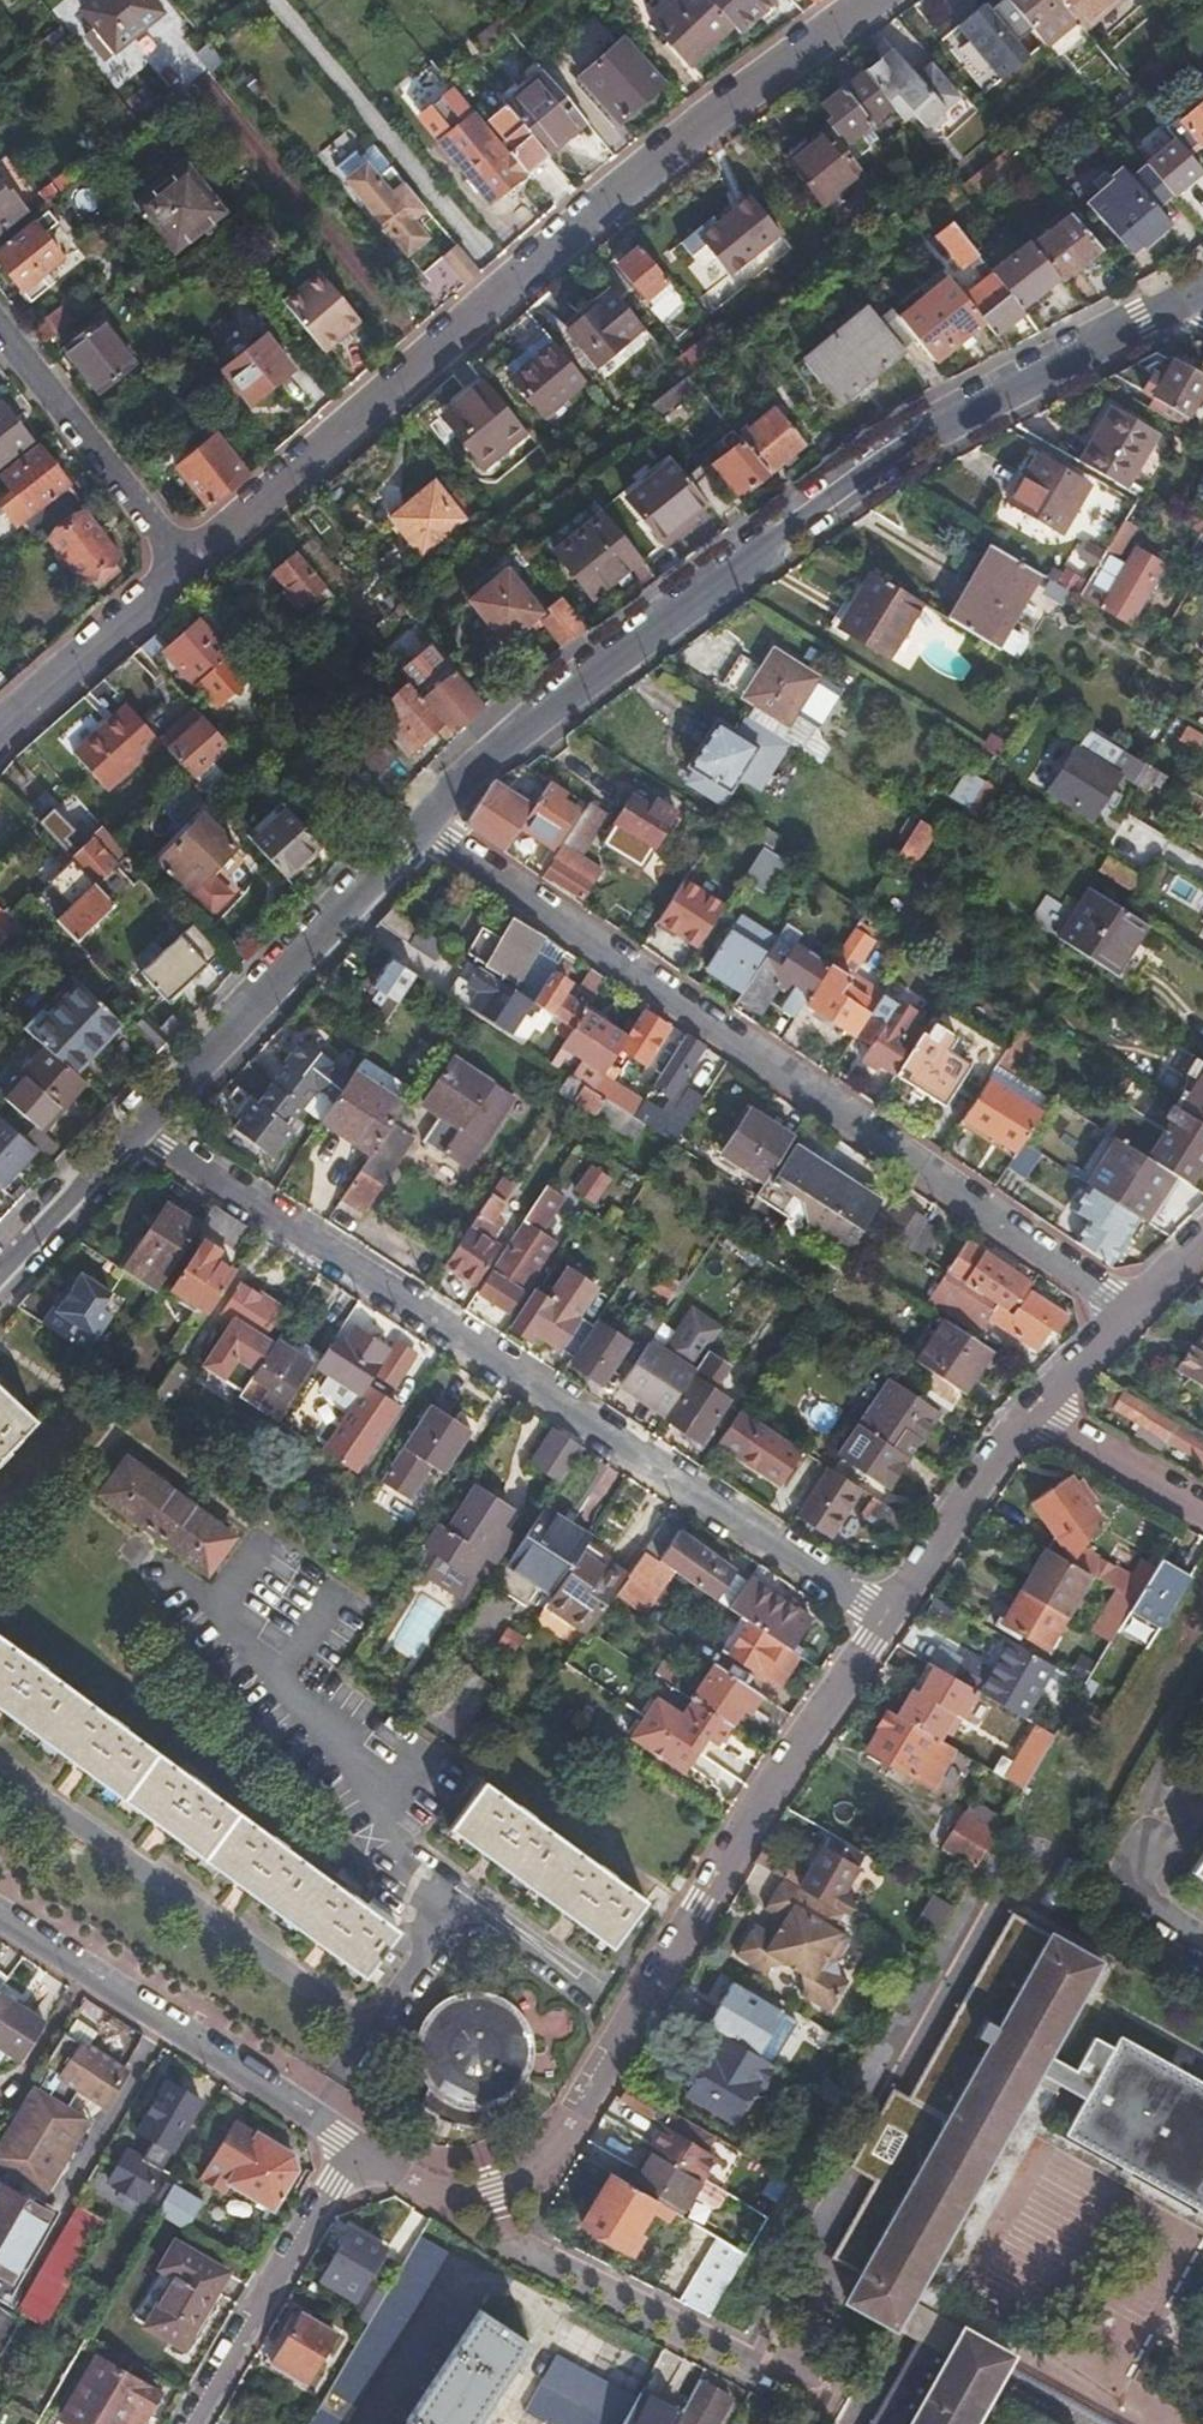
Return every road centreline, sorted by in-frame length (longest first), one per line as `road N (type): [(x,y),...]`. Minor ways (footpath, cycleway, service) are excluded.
road 1 (residential): [(1189,293),(929,432),(786,525),(622,648),(486,759),(423,822)]
road 2 (residential): [(139,1122),(886,1616)]
road 3 (residential): [(867,0),(691,130),(186,563)]
road 4 (residential): [(423,822),(1131,1305)]
road 5 (residential): [(499,2190),(539,2170),(743,1832),(886,1616)]
road 6 (residential): [(0,1915),(350,2144)]
road 7 (residential): [(423,822),(139,1122)]
road 8 (residential): [(499,2190),(517,2248),(748,2364),(812,2360)]
road 9 (residential): [(350,2144),(187,2423)]
road 10 (residential): [(0,331),(186,563)]
road 11 (residential): [(886,1616),(1032,1409)]
road 12 (residential): [(186,563),(0,729)]
road 13 (residential): [(139,1122),(0,1270)]
road 14 (residential): [(1202,1507),(1032,1409)]
road 15 (residential): [(350,2144),(452,2202),(499,2190)]
road 16 (residential): [(1032,1409),(1131,1305)]

